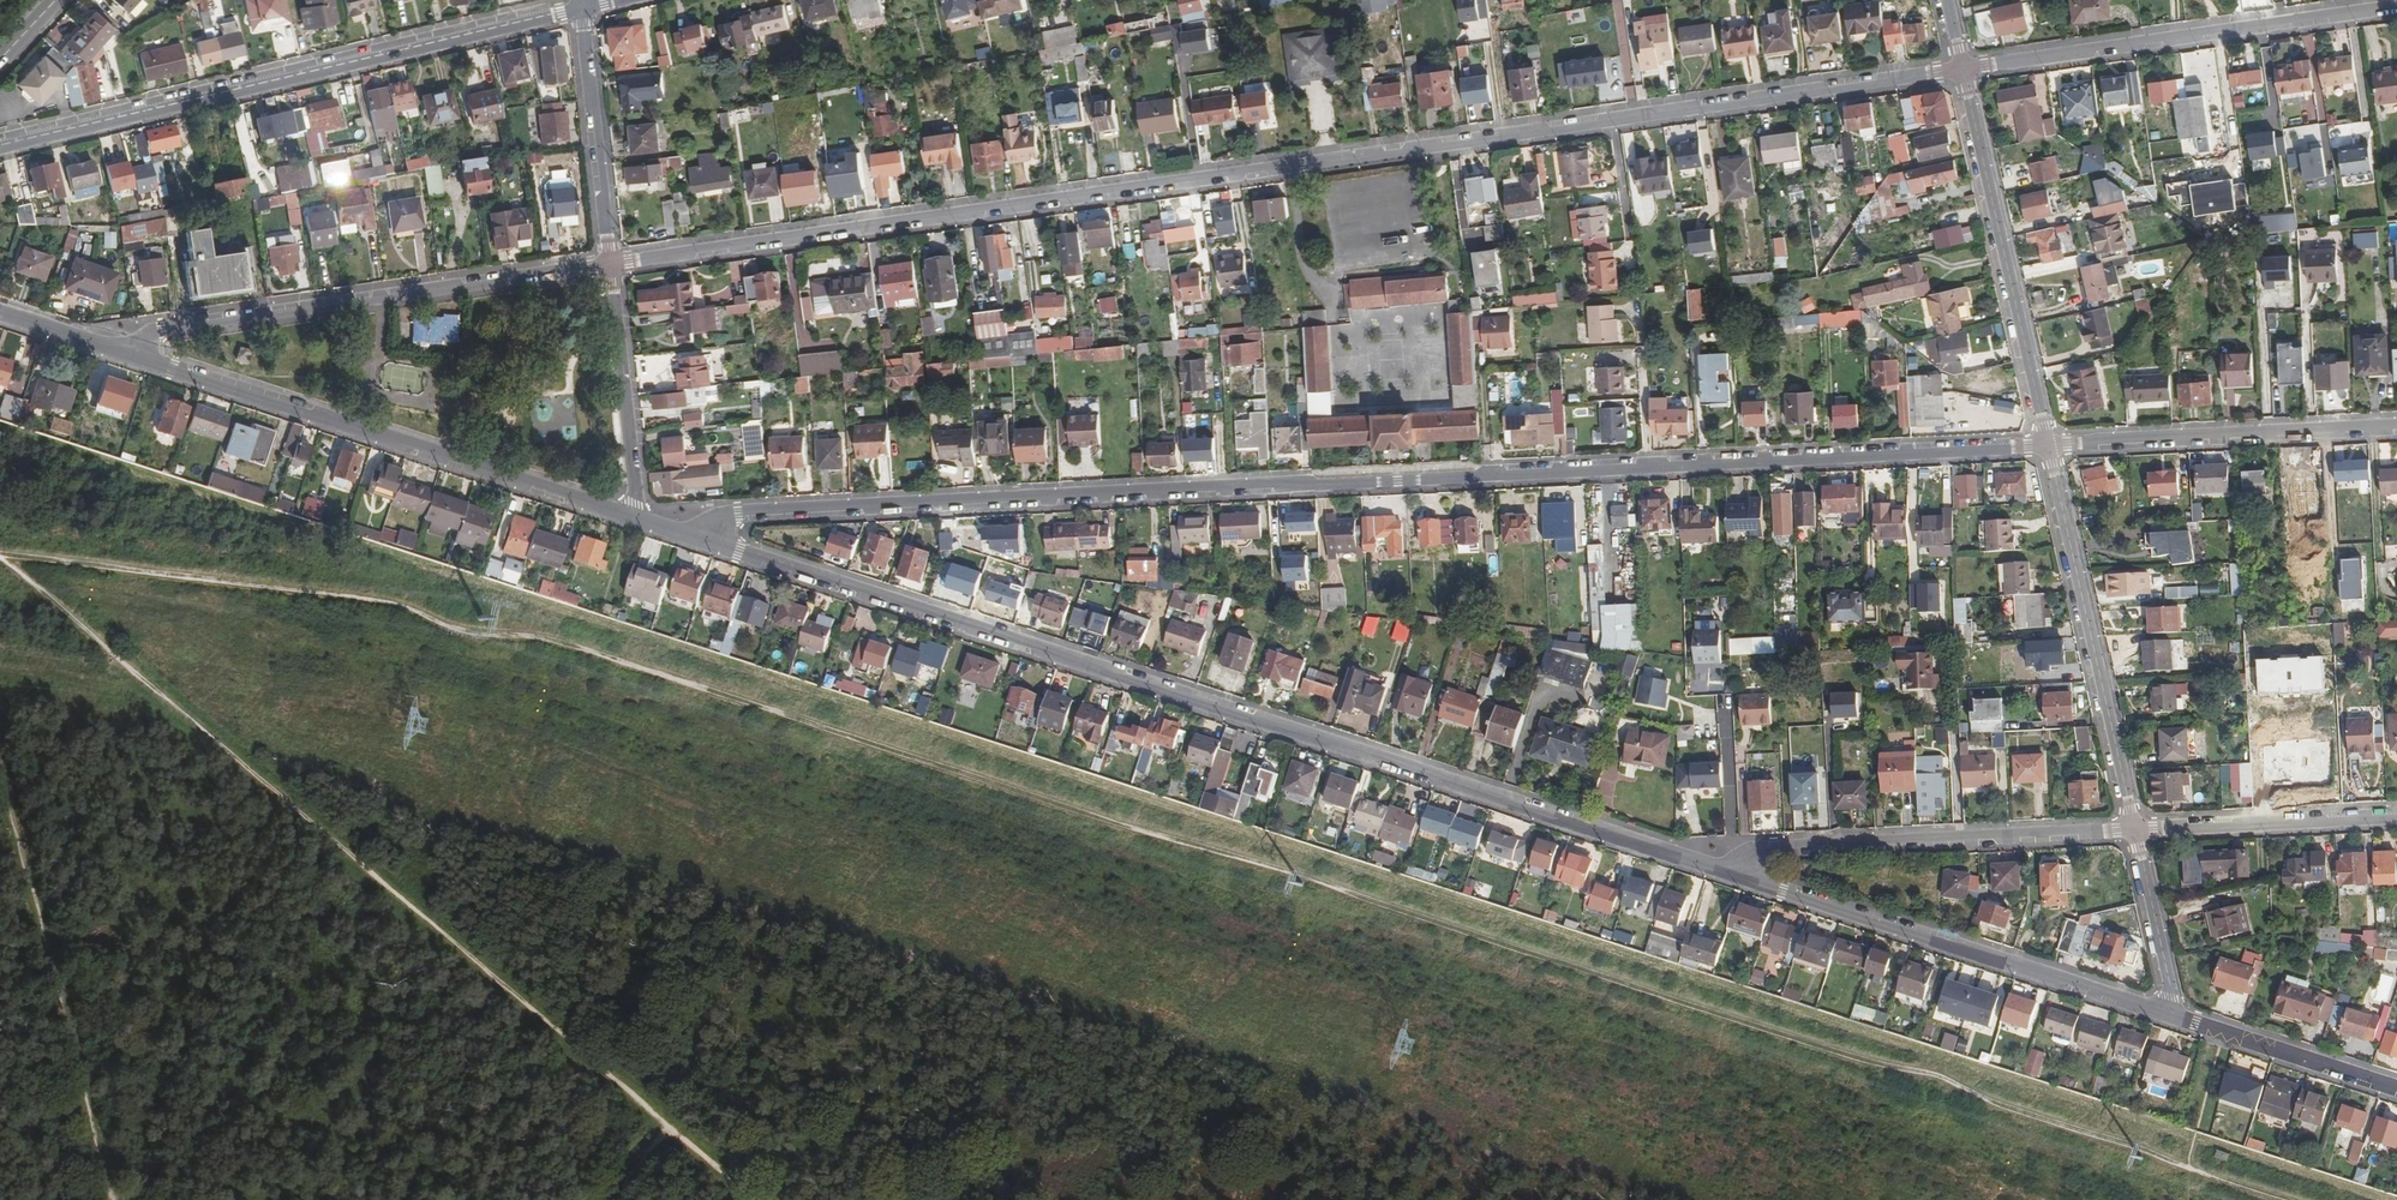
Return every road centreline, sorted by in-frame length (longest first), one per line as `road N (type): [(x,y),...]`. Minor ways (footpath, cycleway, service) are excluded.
road 1 (residential): [(1963,68),(611,264)]
road 2 (residential): [(701,539),(724,515),(2048,447)]
road 3 (residential): [(1738,876),(701,539)]
road 4 (track): [(0,557),(757,1199)]
road 5 (track): [(1299,878),(618,663)]
road 6 (track): [(0,692),(455,753),(501,745),(569,715),(614,683),(618,663)]
road 7 (residential): [(0,145),(582,5)]
road 8 (residential): [(633,516),(117,350)]
road 9 (residential): [(117,350),(162,332),(611,264)]
road 10 (residential): [(2170,1016),(1738,876)]
road 11 (residential): [(1963,68),(2396,6)]
road 12 (residential): [(1738,876),(1753,851),(1775,848),(2136,830)]
road 13 (residential): [(2136,830),(2048,447)]
road 14 (residential): [(2048,447),(1963,68)]
road 15 (residential): [(2048,447),(2396,429)]
road 16 (residential): [(582,5),(611,264)]
road 17 (residential): [(2136,830),(2396,817)]
road 18 (residential): [(611,264),(633,516)]
road 19 (residential): [(2396,1088),(2170,1016)]
road 20 (residential): [(2170,1016),(2136,830)]
road 21 (residential): [(117,350),(0,311)]

